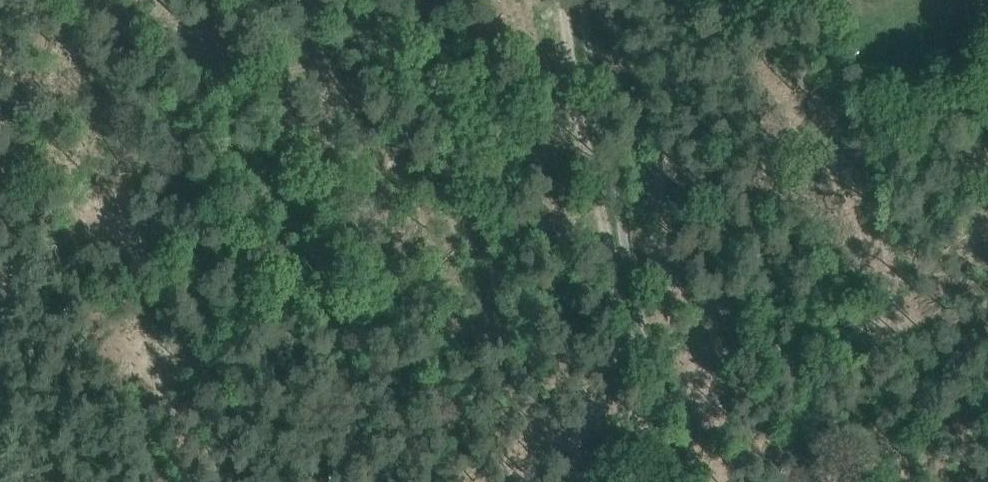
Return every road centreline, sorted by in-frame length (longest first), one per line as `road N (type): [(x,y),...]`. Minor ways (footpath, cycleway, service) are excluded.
road 1 (track): [(654,481),(571,0)]

